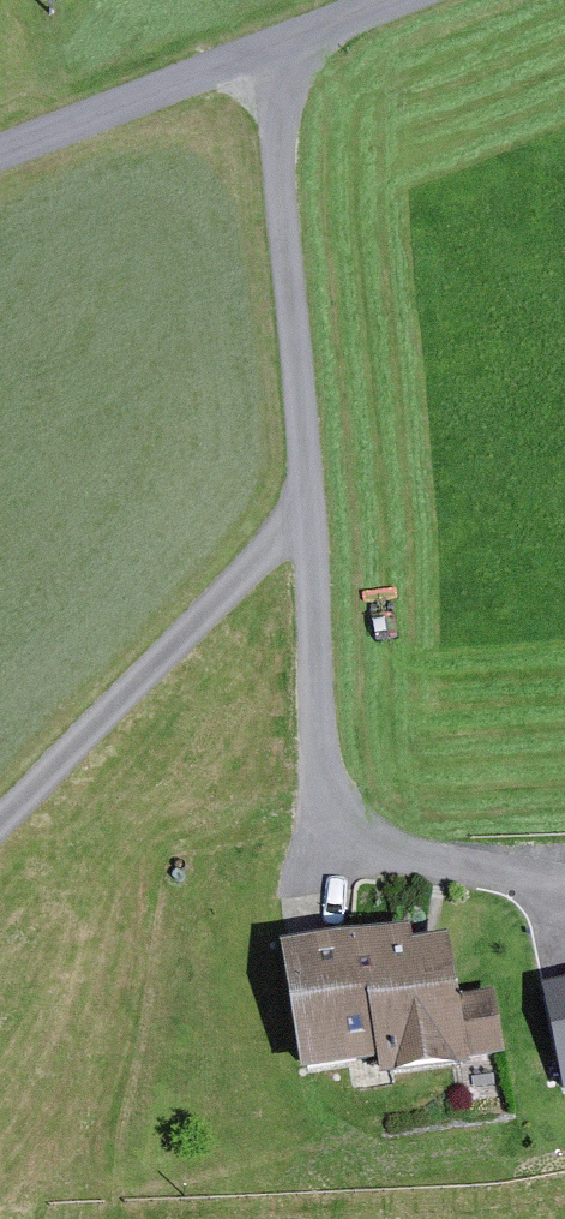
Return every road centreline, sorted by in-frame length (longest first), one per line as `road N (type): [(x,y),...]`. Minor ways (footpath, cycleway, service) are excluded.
road 1 (track): [(564,888),(449,862),(358,824),(322,772),(281,53)]
road 2 (track): [(0,827),(307,509)]
road 3 (track): [(407,0),(0,153)]

